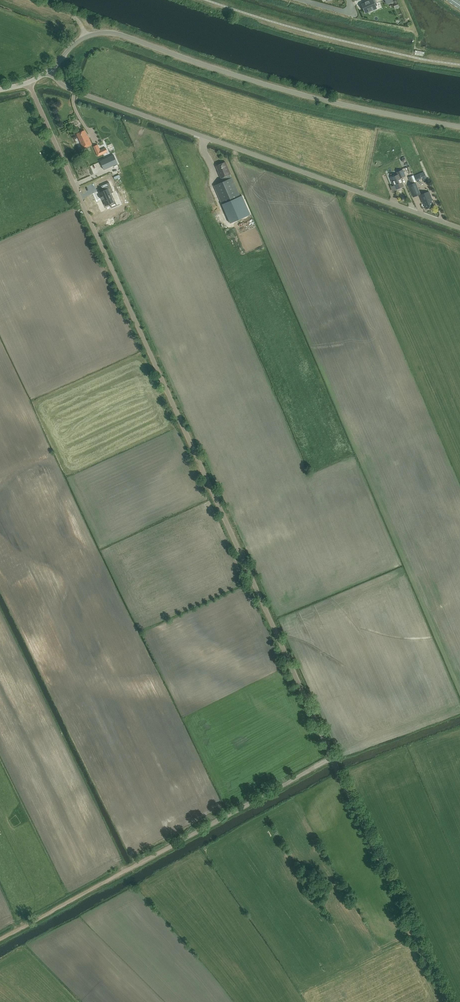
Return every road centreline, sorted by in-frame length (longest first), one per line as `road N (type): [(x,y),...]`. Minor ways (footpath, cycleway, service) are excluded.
road 1 (unclassified): [(449,1001),(29,83)]
road 2 (unclassified): [(50,70),(69,89),(459,228)]
road 3 (unclassified): [(459,126),(287,90),(116,32),(84,38),(50,70)]
road 4 (track): [(0,938),(331,755)]

